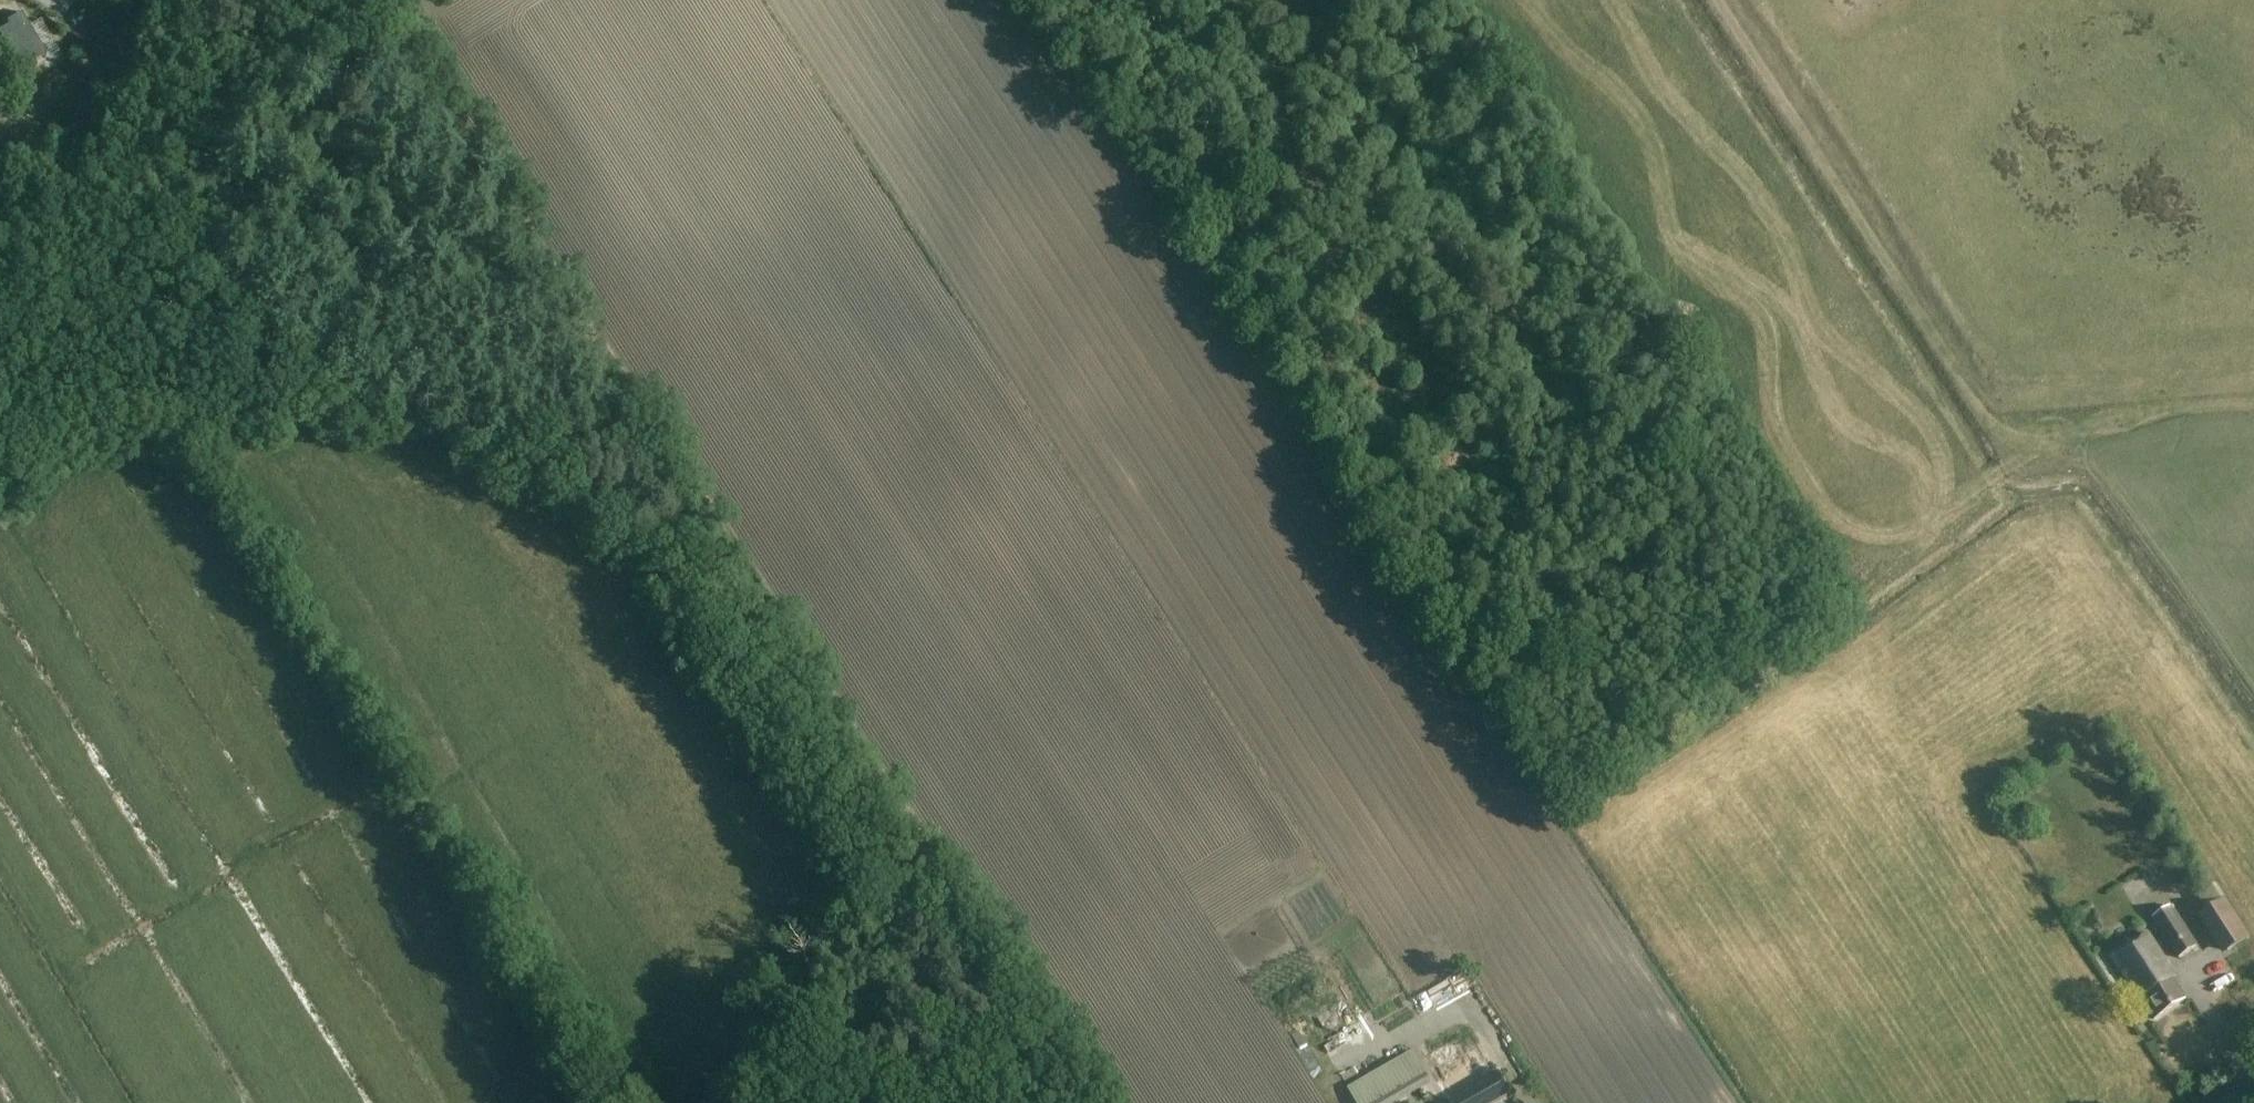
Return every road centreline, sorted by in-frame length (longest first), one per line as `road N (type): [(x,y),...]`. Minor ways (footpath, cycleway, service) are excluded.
road 1 (track): [(2253,410),(2212,410),(2056,446),(2031,444),(1993,424),(1717,0)]

